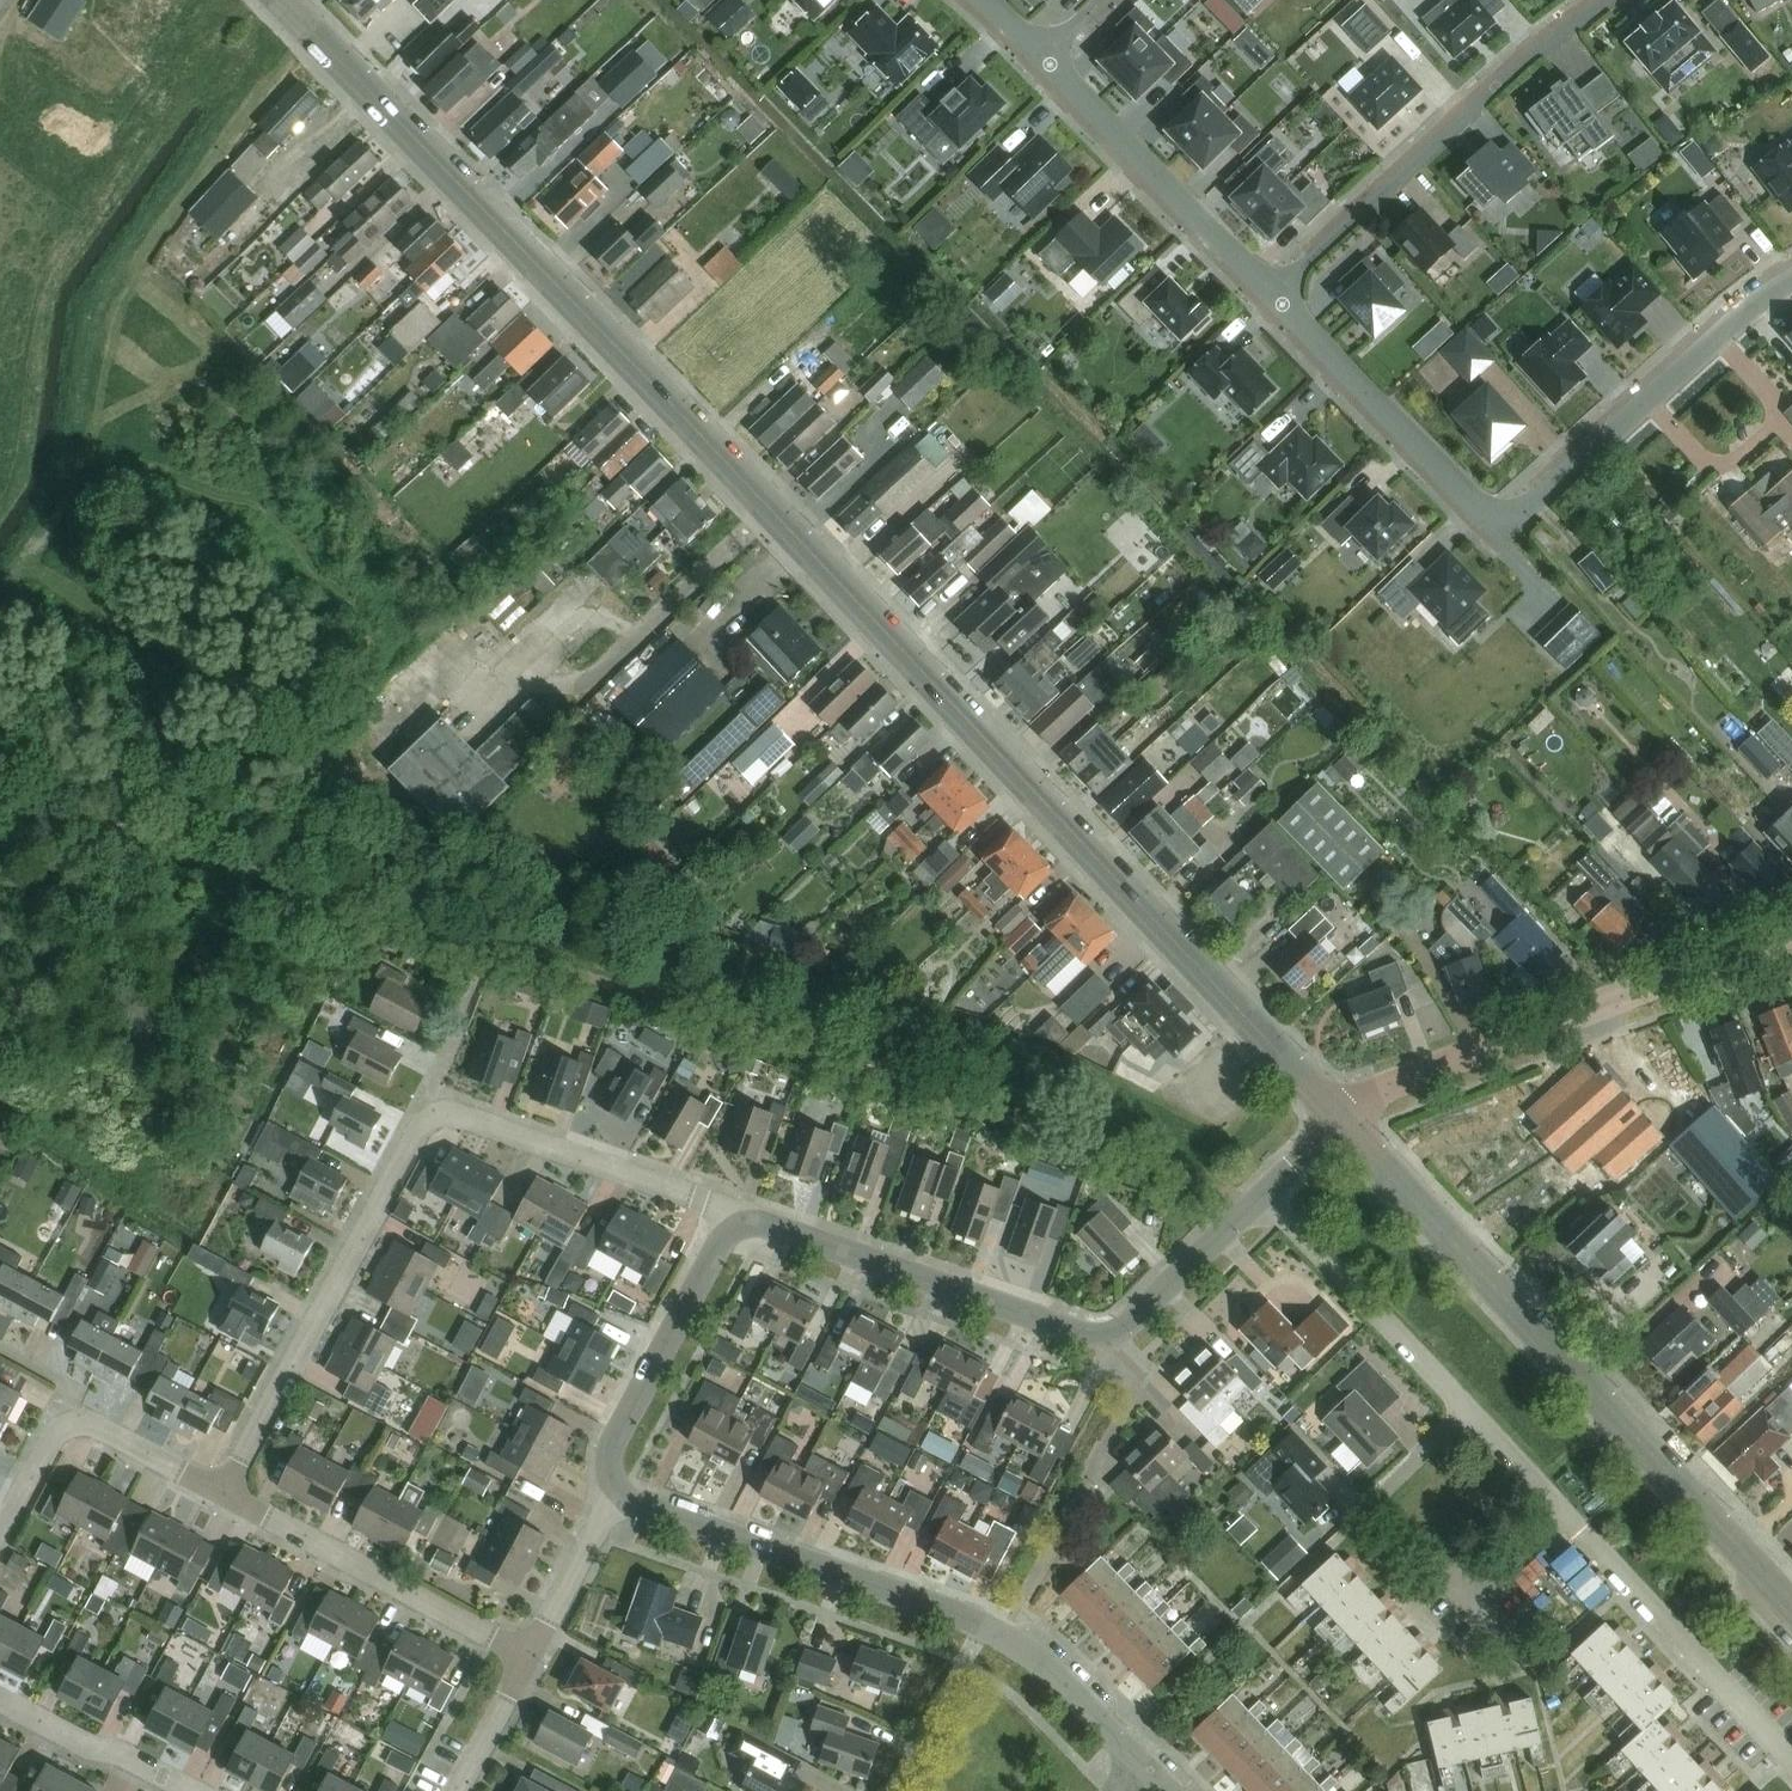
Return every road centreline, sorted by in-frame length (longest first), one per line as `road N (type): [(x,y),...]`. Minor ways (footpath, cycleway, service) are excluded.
road 1 (tertiary): [(1339,1117),(280,0)]
road 2 (unclassified): [(222,1495),(412,1141),(433,1118),(469,1119),(733,1213)]
road 3 (unclassified): [(733,1213),(1079,1335),(1110,1334),(1339,1117)]
road 4 (unclassified): [(1791,280),(1720,334),(1530,507),(1505,520),(1478,509),(1271,295)]
road 5 (tertiary): [(1791,1606),(1339,1117)]
road 6 (unclassified): [(1133,1749),(1027,1651),(973,1619),(638,1508),(616,1490)]
road 7 (tertiary): [(1339,1117),(1385,1088),(1791,936)]
road 8 (unclassified): [(1611,0),(1559,33),(1271,295)]
road 9 (unclassified): [(528,1658),(222,1495)]
road 10 (unclassified): [(1271,295),(1040,58)]
road 11 (unclassified): [(616,1490),(608,1472),(617,1430),(733,1213)]
road 12 (unclassified): [(222,1495),(90,1424),(72,1424),(53,1439),(0,1536)]
road 13 (unclassified): [(0,1702),(186,1790)]
road 14 (unclassified): [(528,1658),(616,1490)]
road 15 (unclassified): [(457,1790),(528,1658)]

